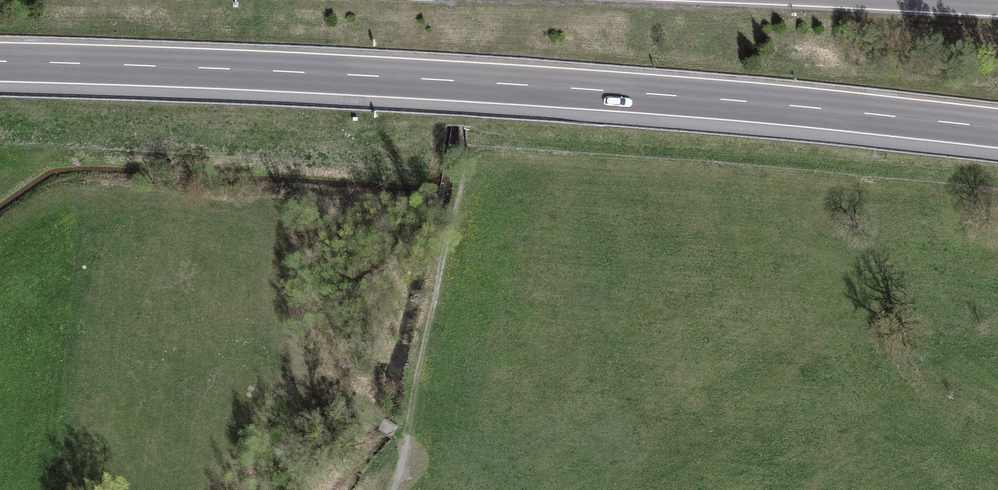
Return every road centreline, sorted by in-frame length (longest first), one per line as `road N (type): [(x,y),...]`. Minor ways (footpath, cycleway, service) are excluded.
road 1 (motorway): [(0,62),(543,86),(997,128)]
road 2 (track): [(292,366),(408,442)]

